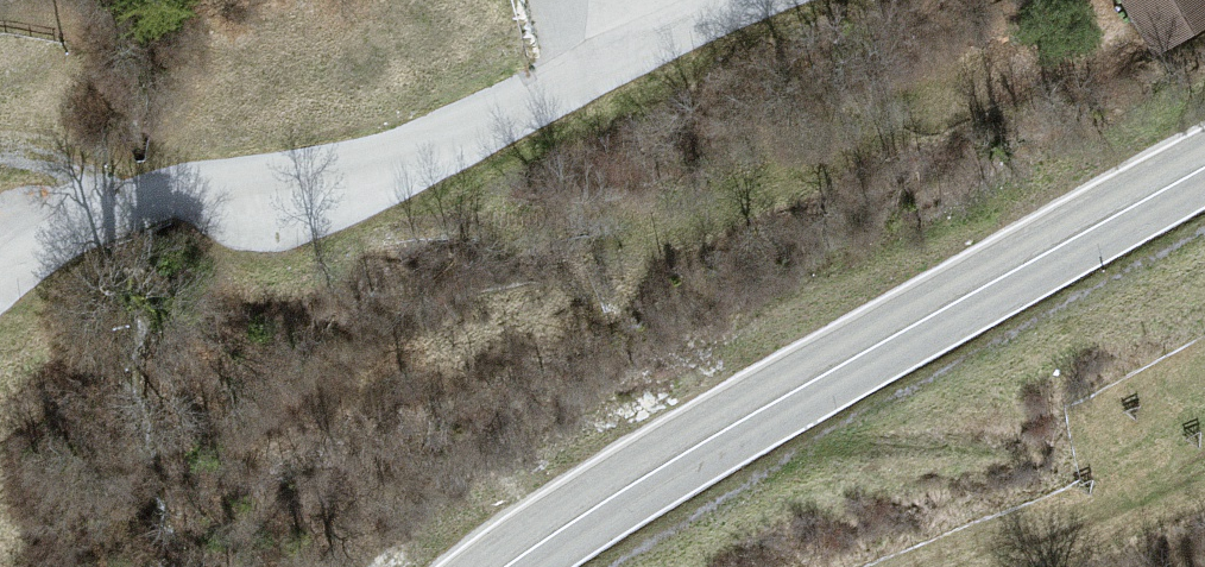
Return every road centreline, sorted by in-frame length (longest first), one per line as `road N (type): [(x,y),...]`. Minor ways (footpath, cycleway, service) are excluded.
road 1 (residential): [(0,271),(120,201),(307,191),(354,178),(756,0)]
road 2 (secondary): [(507,566),(637,481),(1204,168)]

